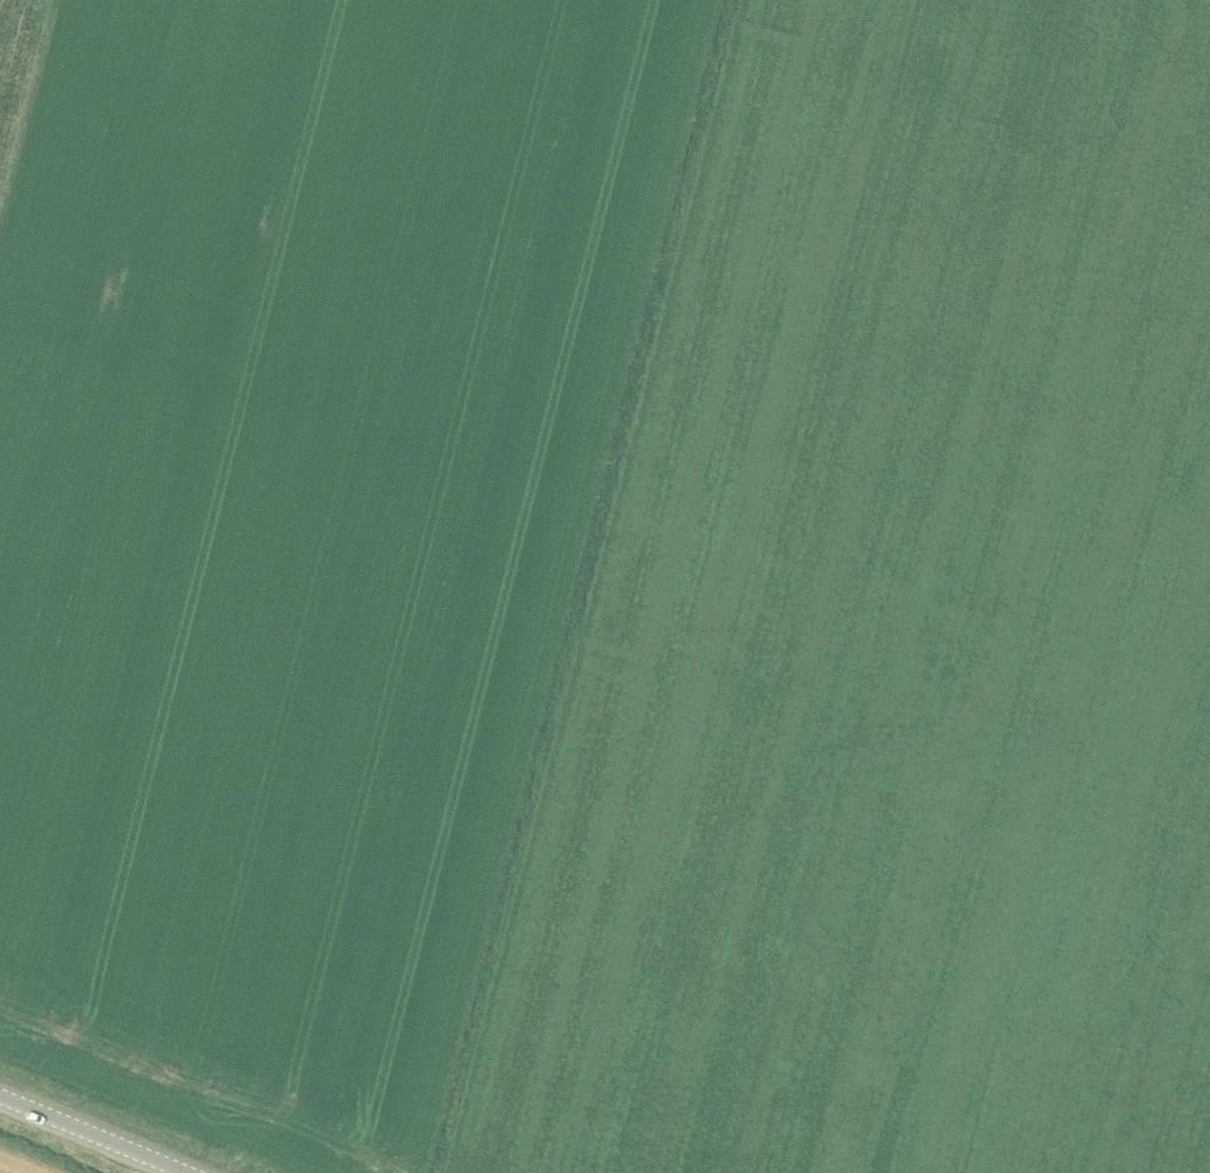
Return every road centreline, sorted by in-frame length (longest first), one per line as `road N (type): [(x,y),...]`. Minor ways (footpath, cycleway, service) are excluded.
road 1 (tertiary): [(187,1172),(0,1097)]

